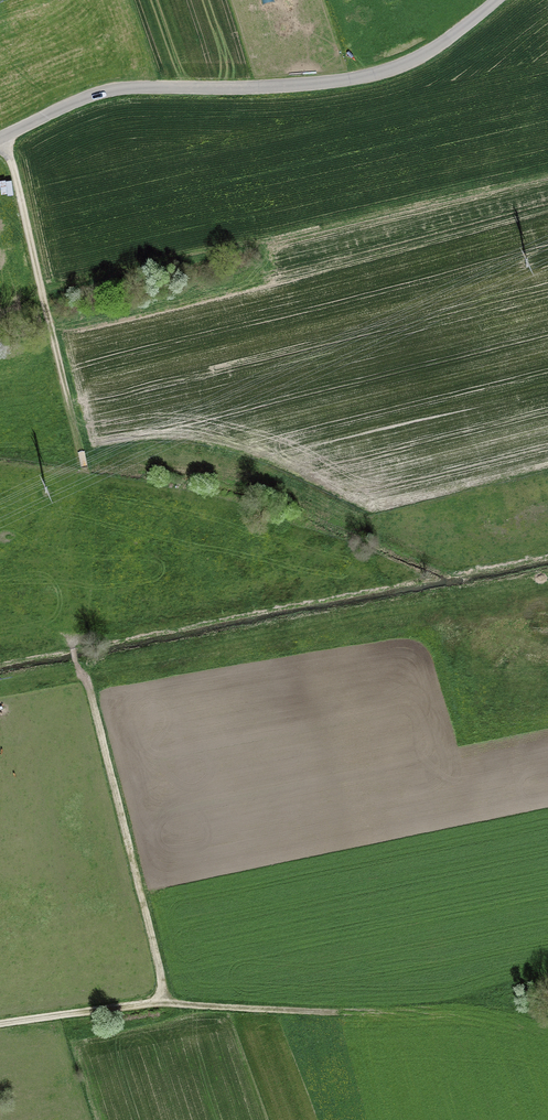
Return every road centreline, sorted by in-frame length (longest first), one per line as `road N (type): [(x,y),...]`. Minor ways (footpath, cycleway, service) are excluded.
road 1 (unclassified): [(0,139),(113,98),(345,85),(439,47),(500,0)]
road 2 (track): [(0,1025),(158,997),(146,920),(71,649)]
road 3 (track): [(2,139),(85,454)]
road 4 (track): [(151,1004),(336,1014)]

